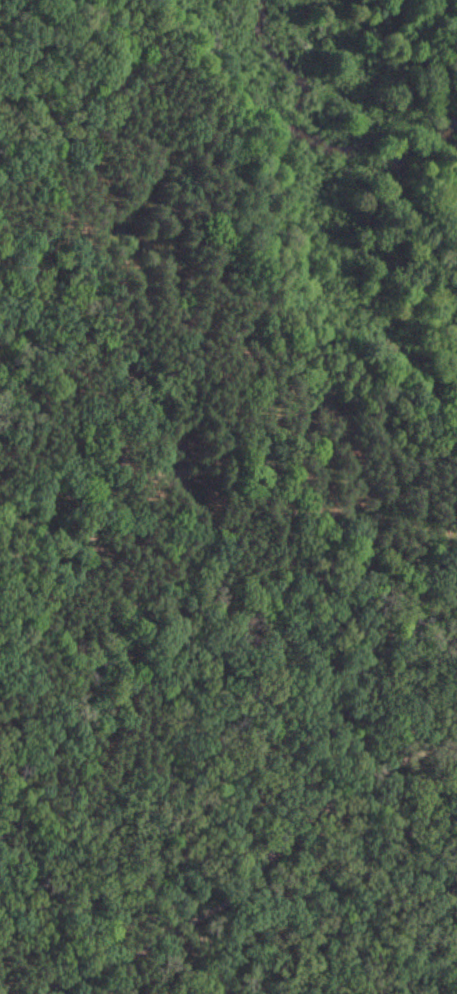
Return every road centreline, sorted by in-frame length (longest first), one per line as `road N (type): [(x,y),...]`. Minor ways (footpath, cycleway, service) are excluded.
road 1 (track): [(0,988),(208,905),(282,833),(357,777),(395,756),(456,742)]

